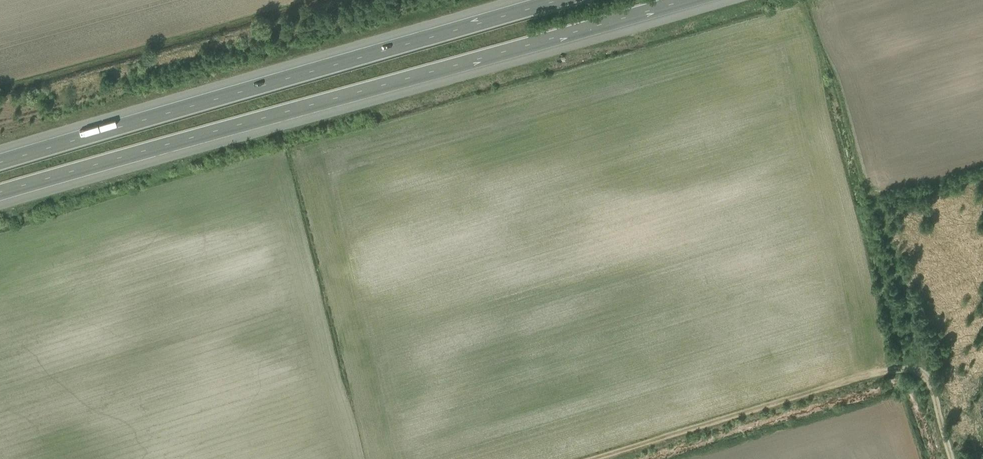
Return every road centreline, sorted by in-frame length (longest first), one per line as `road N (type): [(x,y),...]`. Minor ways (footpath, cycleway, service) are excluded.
road 1 (motorway): [(0,193),(684,0)]
road 2 (motorway): [(554,0),(0,161)]
road 3 (track): [(867,374),(902,369),(922,376),(954,458)]

